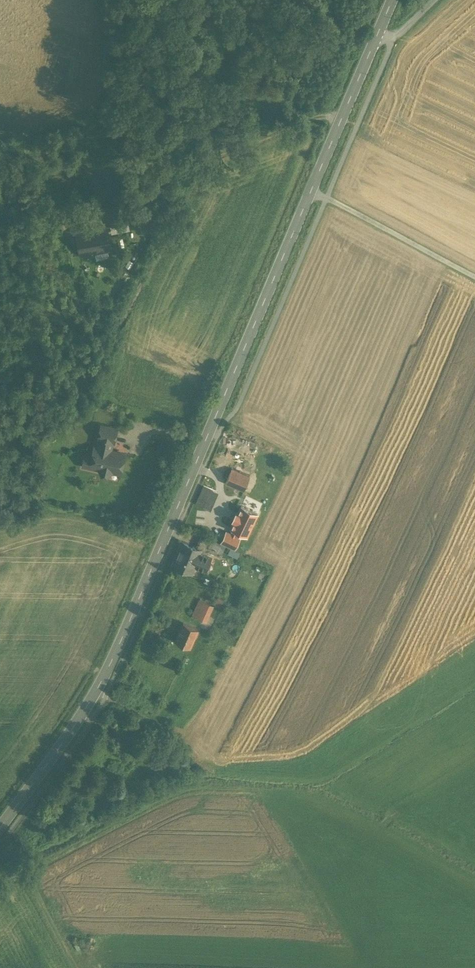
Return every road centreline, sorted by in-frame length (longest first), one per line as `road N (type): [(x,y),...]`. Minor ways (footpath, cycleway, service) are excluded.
road 1 (secondary): [(0,827),(116,650),(377,35)]
road 2 (track): [(0,886),(25,881),(76,967)]

